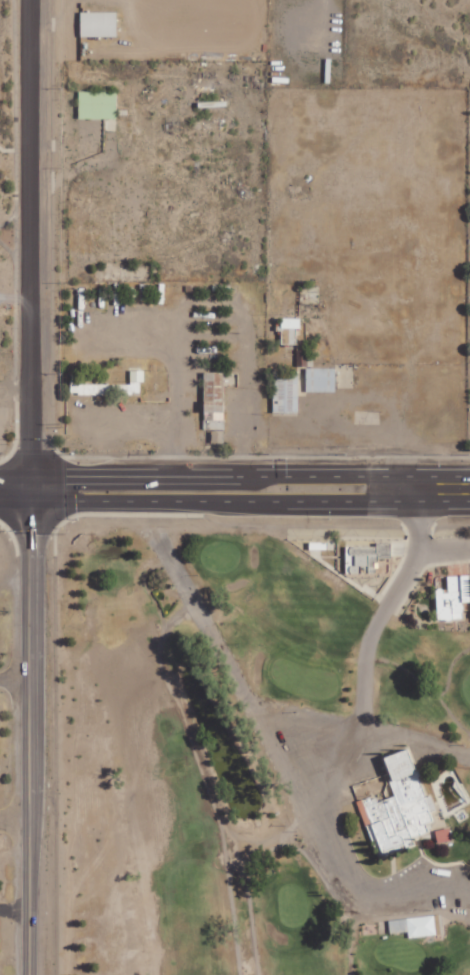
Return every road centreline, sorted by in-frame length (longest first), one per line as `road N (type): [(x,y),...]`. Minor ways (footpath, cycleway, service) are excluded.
road 1 (secondary): [(29,974),(31,499)]
road 2 (primary): [(417,490),(377,476),(30,476)]
road 3 (primary): [(31,499),(379,503),(417,490)]
road 4 (residential): [(31,499),(30,130)]
road 5 (residential): [(417,490),(416,550),(367,636),(360,716)]
road 6 (residential): [(30,130),(29,0)]

